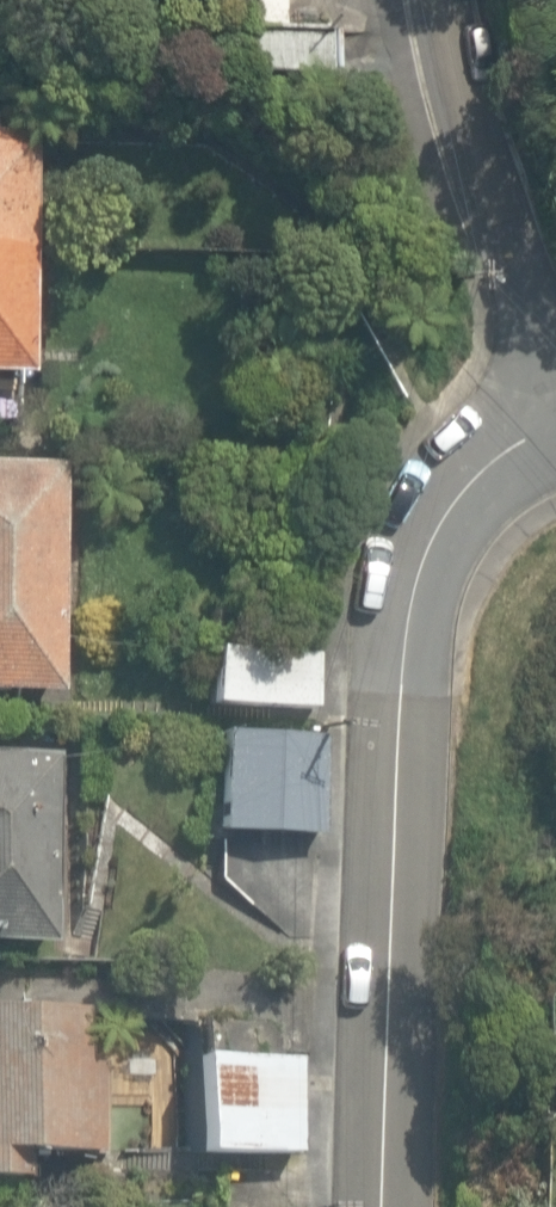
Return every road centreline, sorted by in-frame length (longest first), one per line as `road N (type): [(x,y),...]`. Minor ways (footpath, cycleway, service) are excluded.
road 1 (residential): [(529,435),(441,505),(404,621),(392,780),(388,1206)]
road 2 (residential): [(441,0),(529,435)]

